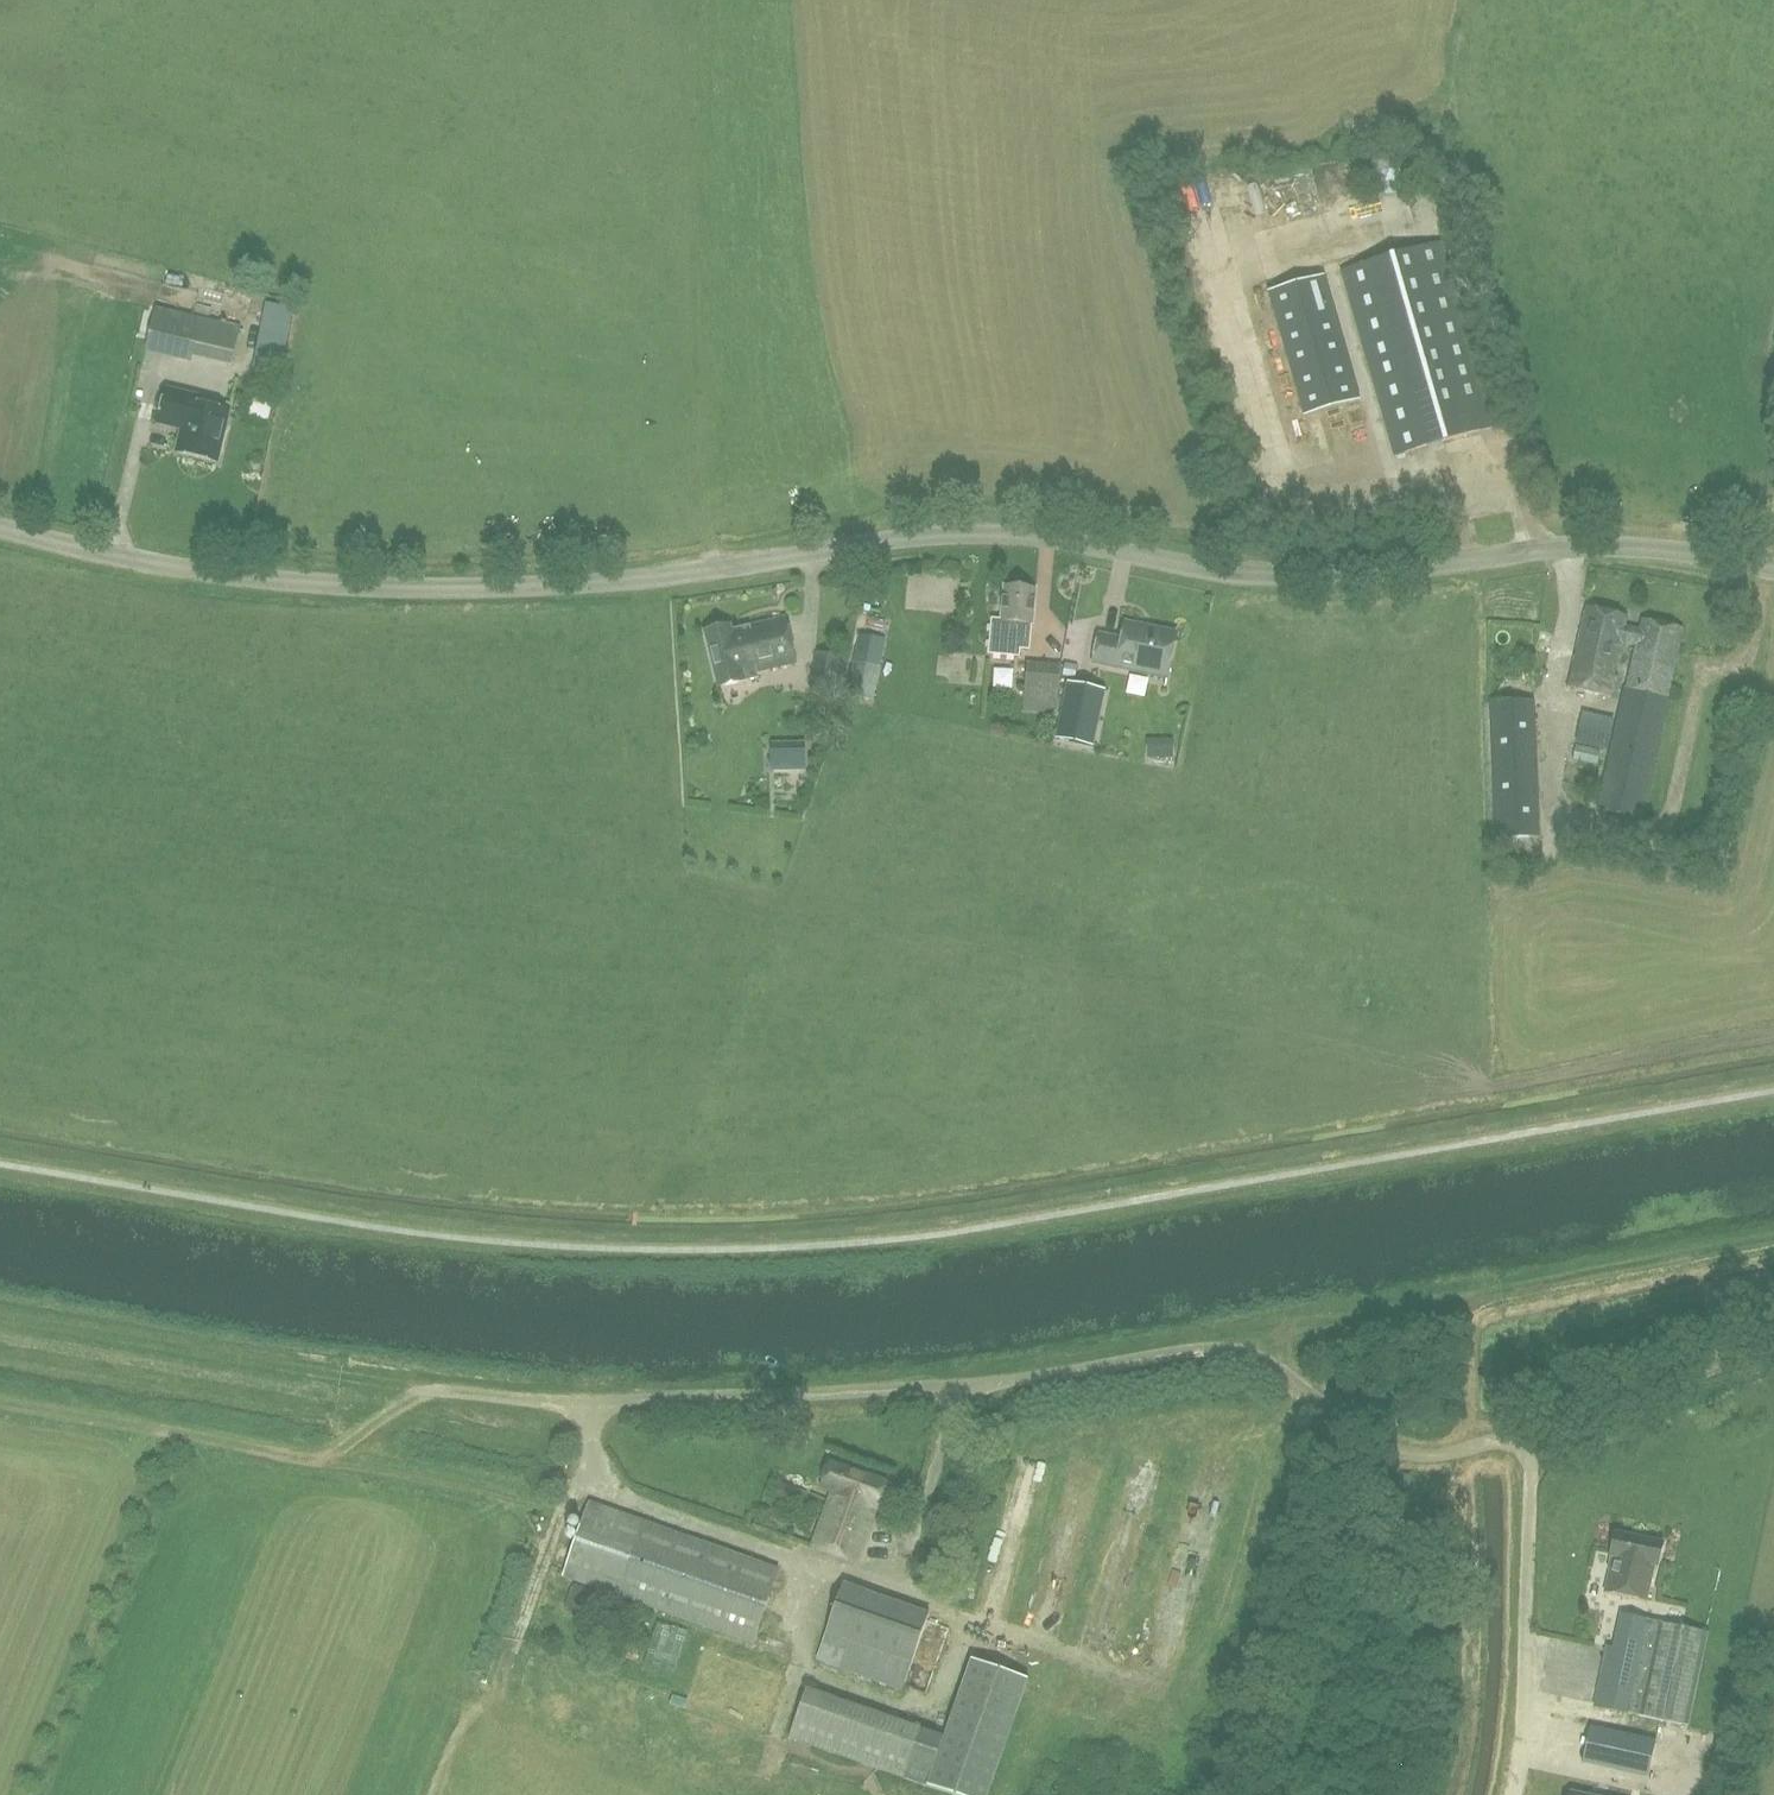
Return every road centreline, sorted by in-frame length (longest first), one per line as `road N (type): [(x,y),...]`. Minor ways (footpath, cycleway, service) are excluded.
road 1 (unclassified): [(1773,568),(1671,550),(1581,546),(1296,576),(982,531),(615,579),(372,586),(162,566),(0,529)]
road 2 (unclassified): [(1773,1341),(1582,1412),(1422,1457),(1365,1435),(1270,1363),(1221,1350),(928,1391),(600,1408),(421,1390)]

